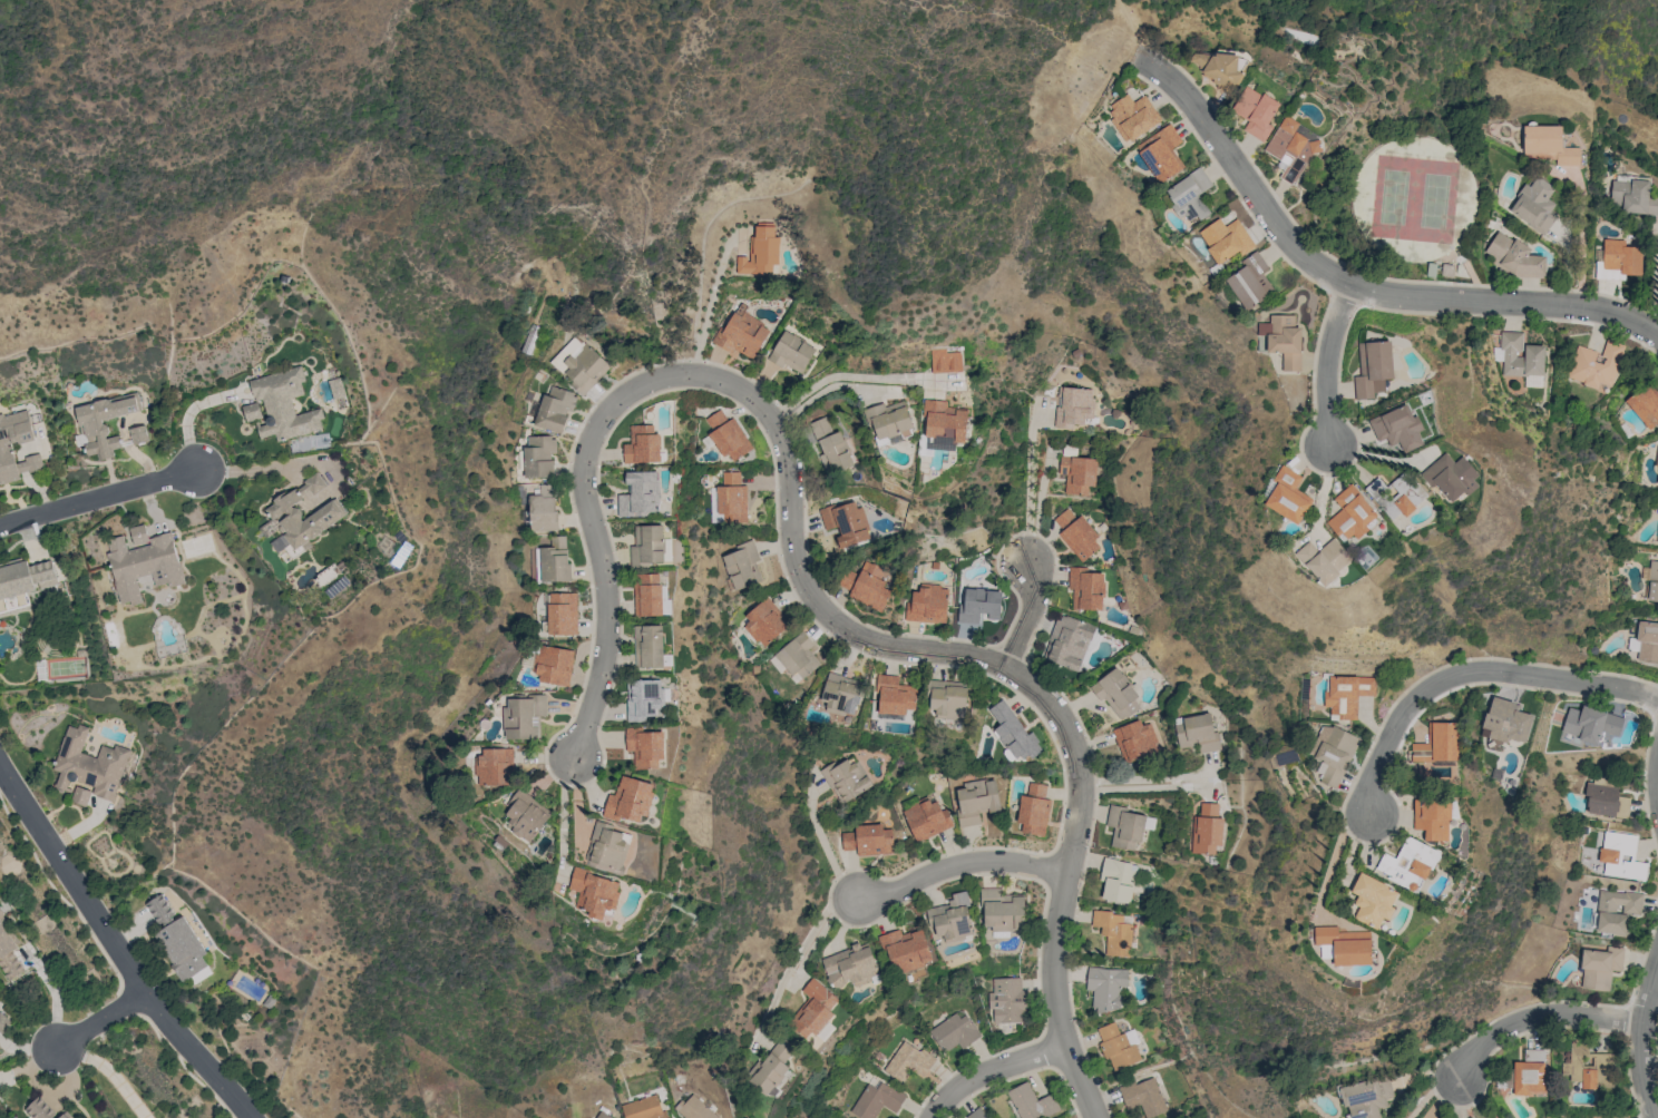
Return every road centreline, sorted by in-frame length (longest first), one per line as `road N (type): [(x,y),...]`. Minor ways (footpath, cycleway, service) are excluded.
road 1 (residential): [(575,754),(611,649),(611,582),(592,484),(598,441),(650,383),(679,375),(737,383),(764,404),(783,434),(802,562),(839,620),(894,645),(991,653),(1030,676),(1072,729),(1083,759),(1084,814),(1059,974),(1070,1040),(1099,1117)]
road 2 (residential): [(1142,60),(1189,101),(1276,223),(1349,284),(1424,302),(1598,304),(1657,330)]
road 3 (residential): [(1369,815),(1371,781),(1396,724),(1412,703),(1462,671),(1579,675),(1657,699)]
road 4 (residential): [(42,832),(140,990),(249,1117)]
road 5 (residential): [(860,899),(979,862),(1072,873)]
road 6 (residential): [(1457,1076),(1500,1030),(1534,1016),(1642,1023)]
road 7 (residential): [(0,523),(192,469)]
road 8 (residential): [(1349,284),(1327,354),(1325,447)]
road 9 (residential): [(1070,1040),(964,1085),(931,1117)]
road 10 (residential): [(1657,961),(1642,1023),(1652,1117)]

